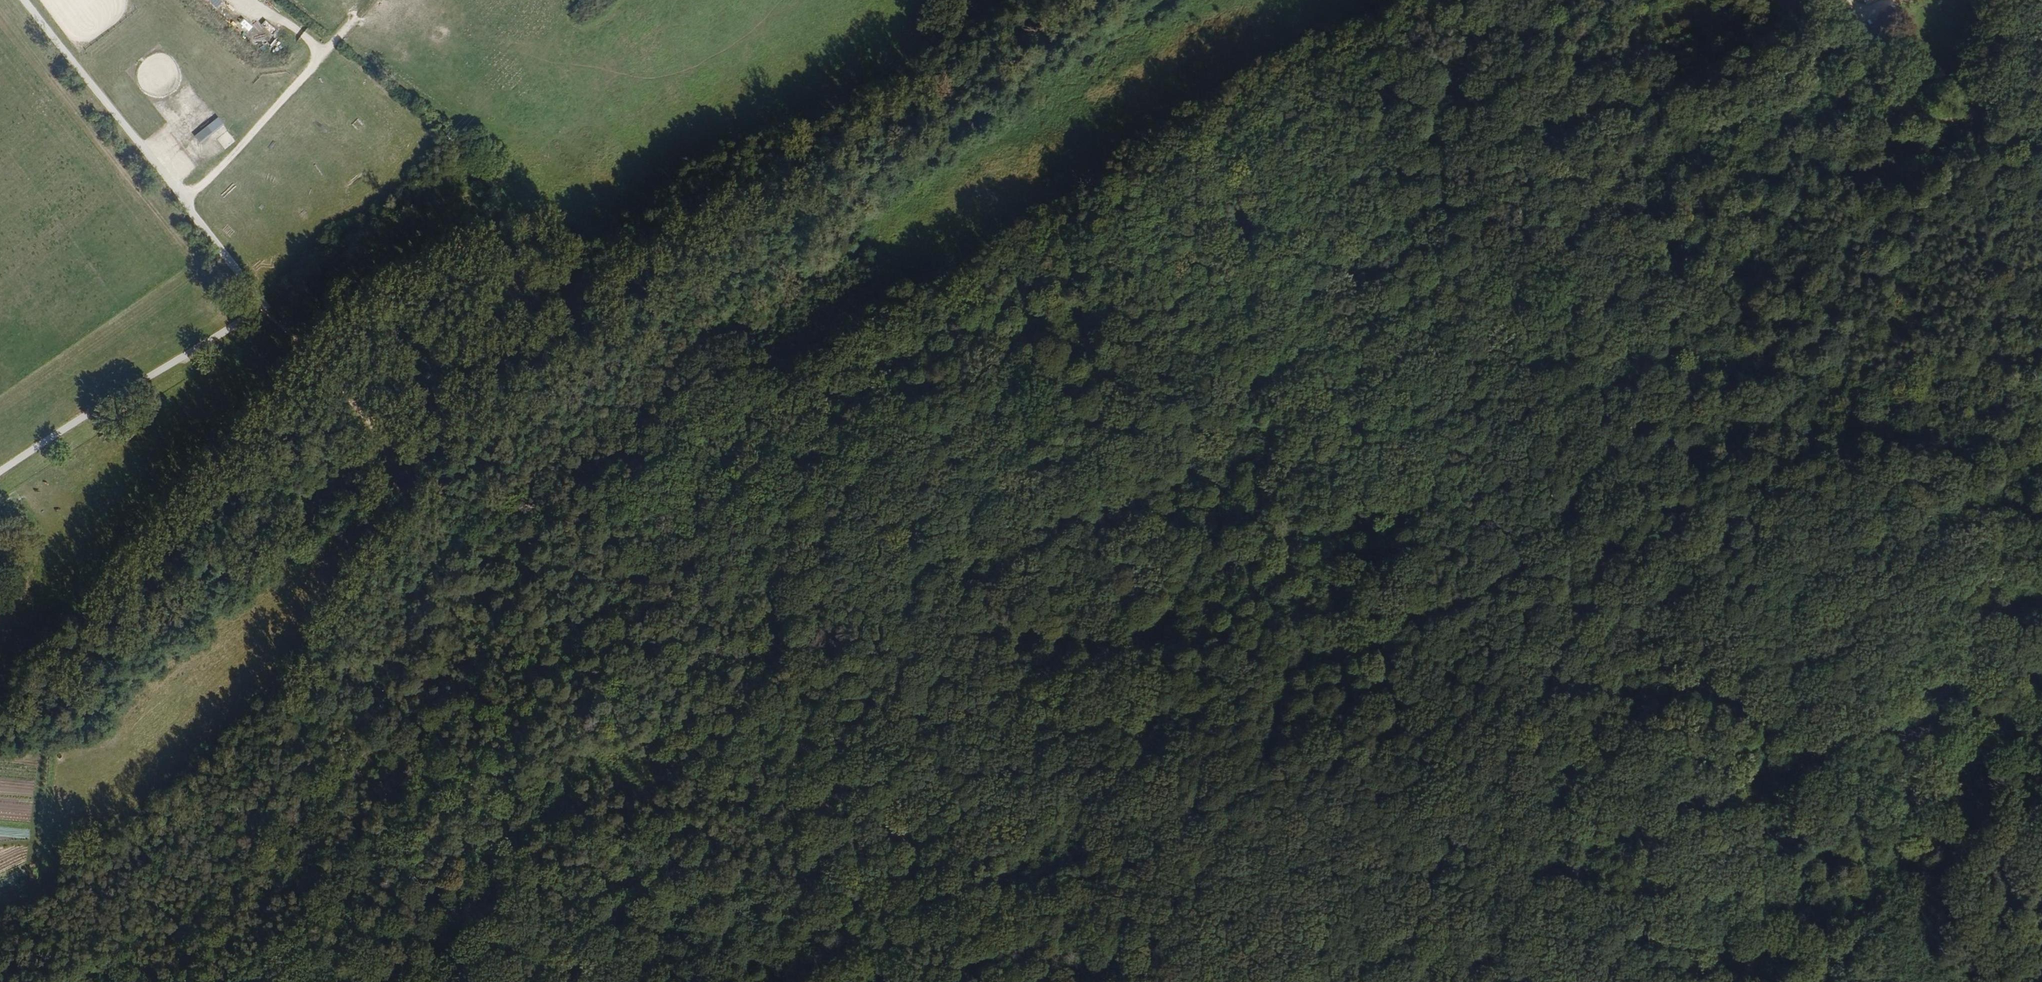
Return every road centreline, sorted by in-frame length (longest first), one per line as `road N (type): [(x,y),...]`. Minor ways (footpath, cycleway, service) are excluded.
road 1 (track): [(315,981),(388,929),(653,566),(694,481),(771,400),(1080,189),(1385,0)]
road 2 (track): [(258,304),(24,0)]
road 3 (track): [(0,471),(258,304)]
road 4 (track): [(185,201),(355,19)]

